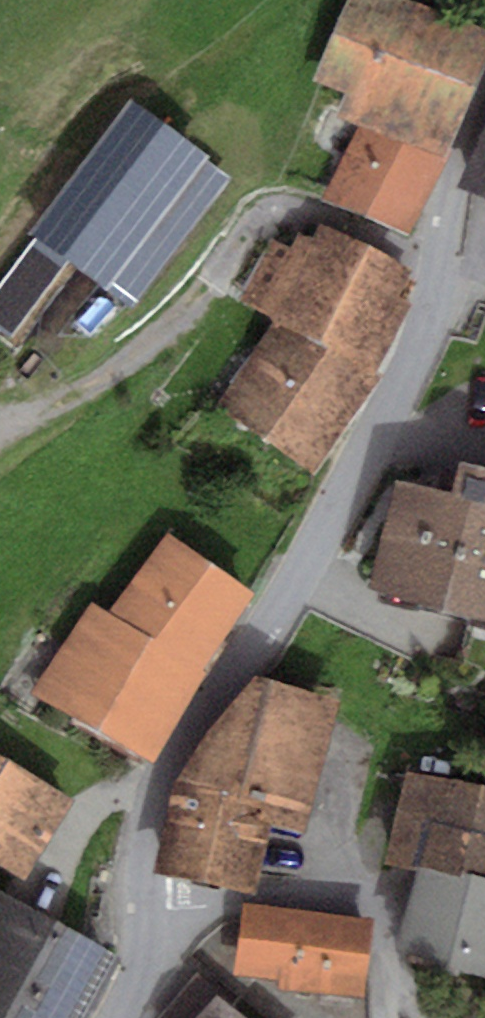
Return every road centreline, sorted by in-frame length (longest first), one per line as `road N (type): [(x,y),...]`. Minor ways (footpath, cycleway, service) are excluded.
road 1 (residential): [(145,907),(158,798),(416,353),(435,303),(455,185),(484,105)]
road 2 (track): [(0,435),(77,398),(167,331),(260,215),(278,204),(301,203),(441,267)]
road 3 (residential): [(421,1017),(398,988),(387,986),(378,913),(354,895),(145,907)]

